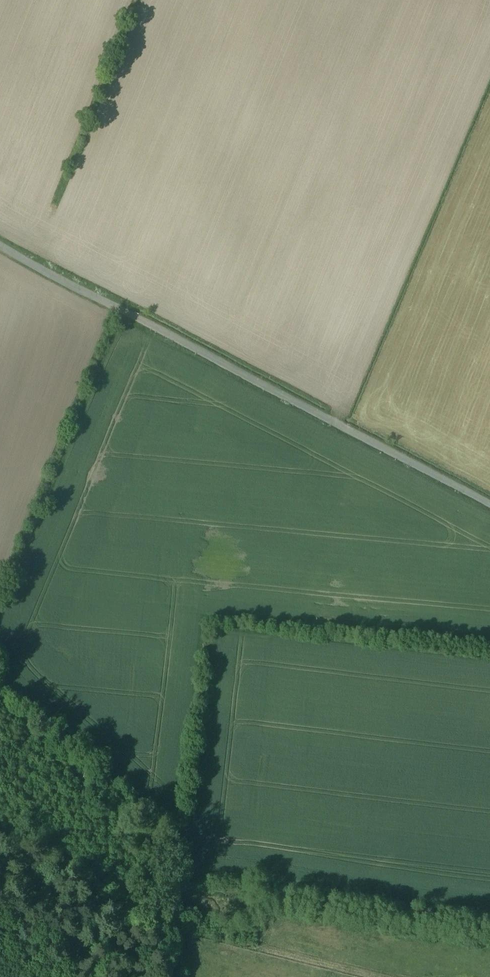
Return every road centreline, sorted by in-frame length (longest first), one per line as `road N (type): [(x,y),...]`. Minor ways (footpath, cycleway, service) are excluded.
road 1 (track): [(0,923),(94,956),(71,976)]

